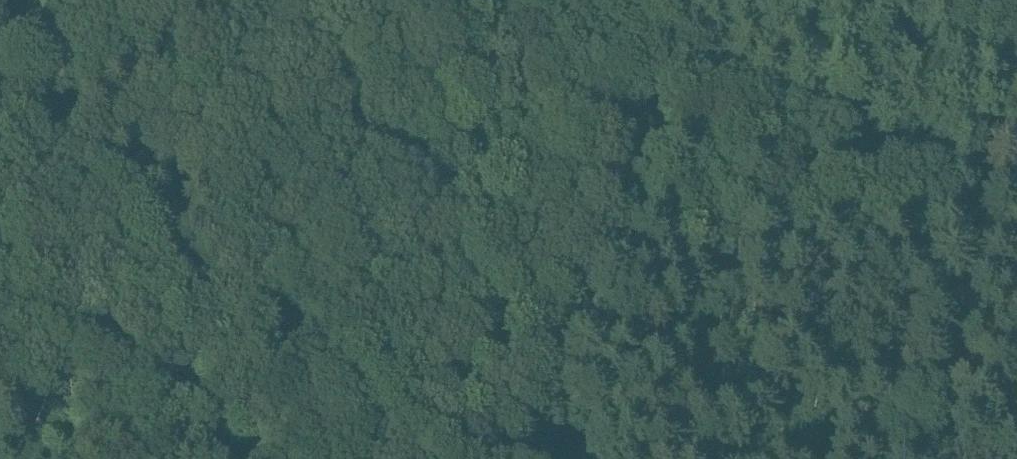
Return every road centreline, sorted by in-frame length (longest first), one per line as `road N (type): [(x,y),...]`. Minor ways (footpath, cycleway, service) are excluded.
road 1 (track): [(385,0),(1016,218)]
road 2 (track): [(385,458),(0,5)]
road 3 (track): [(545,458),(692,0)]
road 4 (track): [(0,379),(184,458)]

